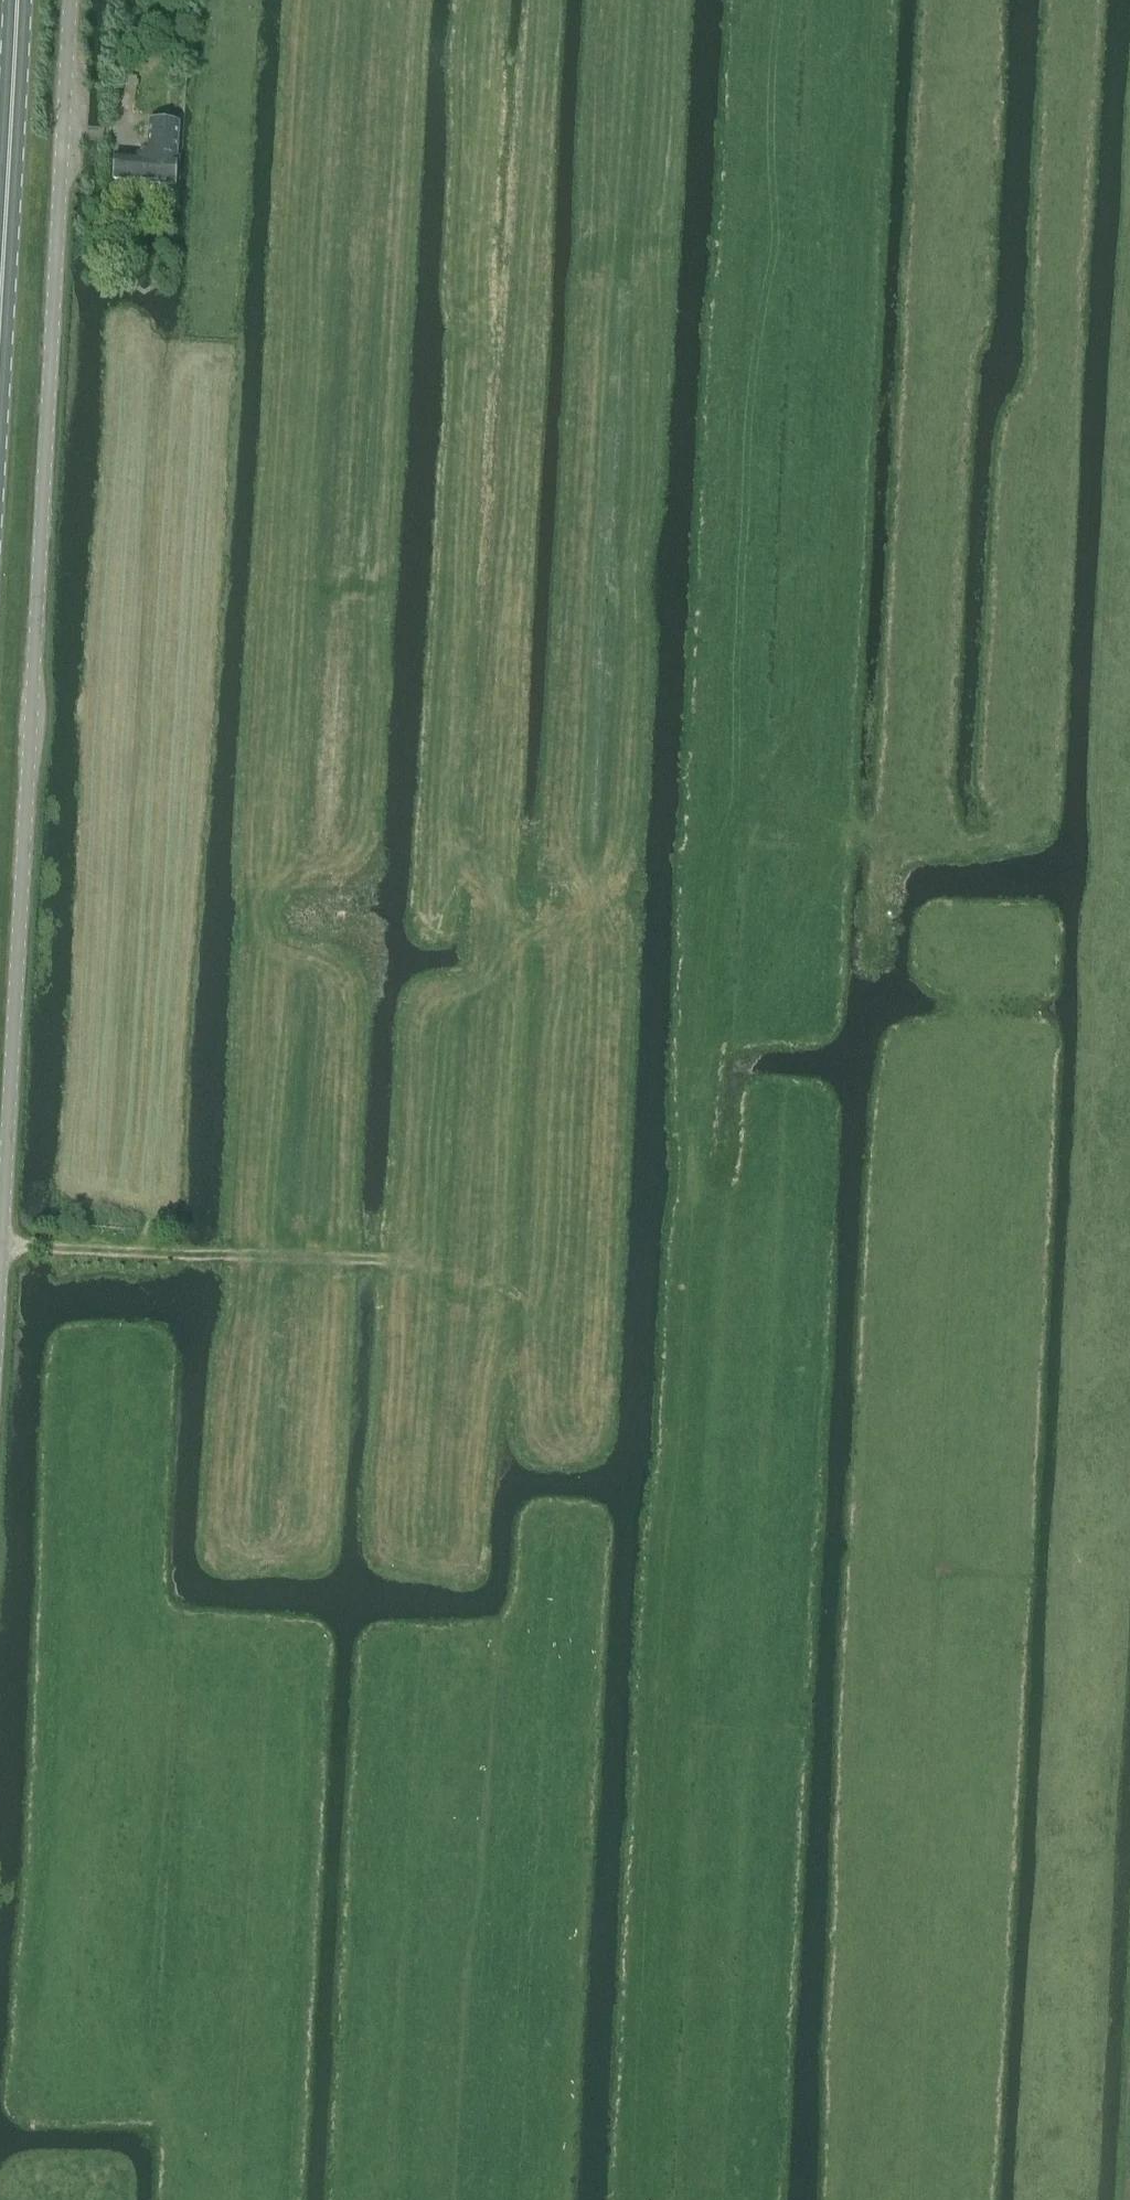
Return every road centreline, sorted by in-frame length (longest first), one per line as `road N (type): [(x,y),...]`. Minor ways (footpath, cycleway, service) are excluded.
road 1 (unclassified): [(0,1283),(73,0)]
road 2 (primary): [(0,314),(14,0)]

